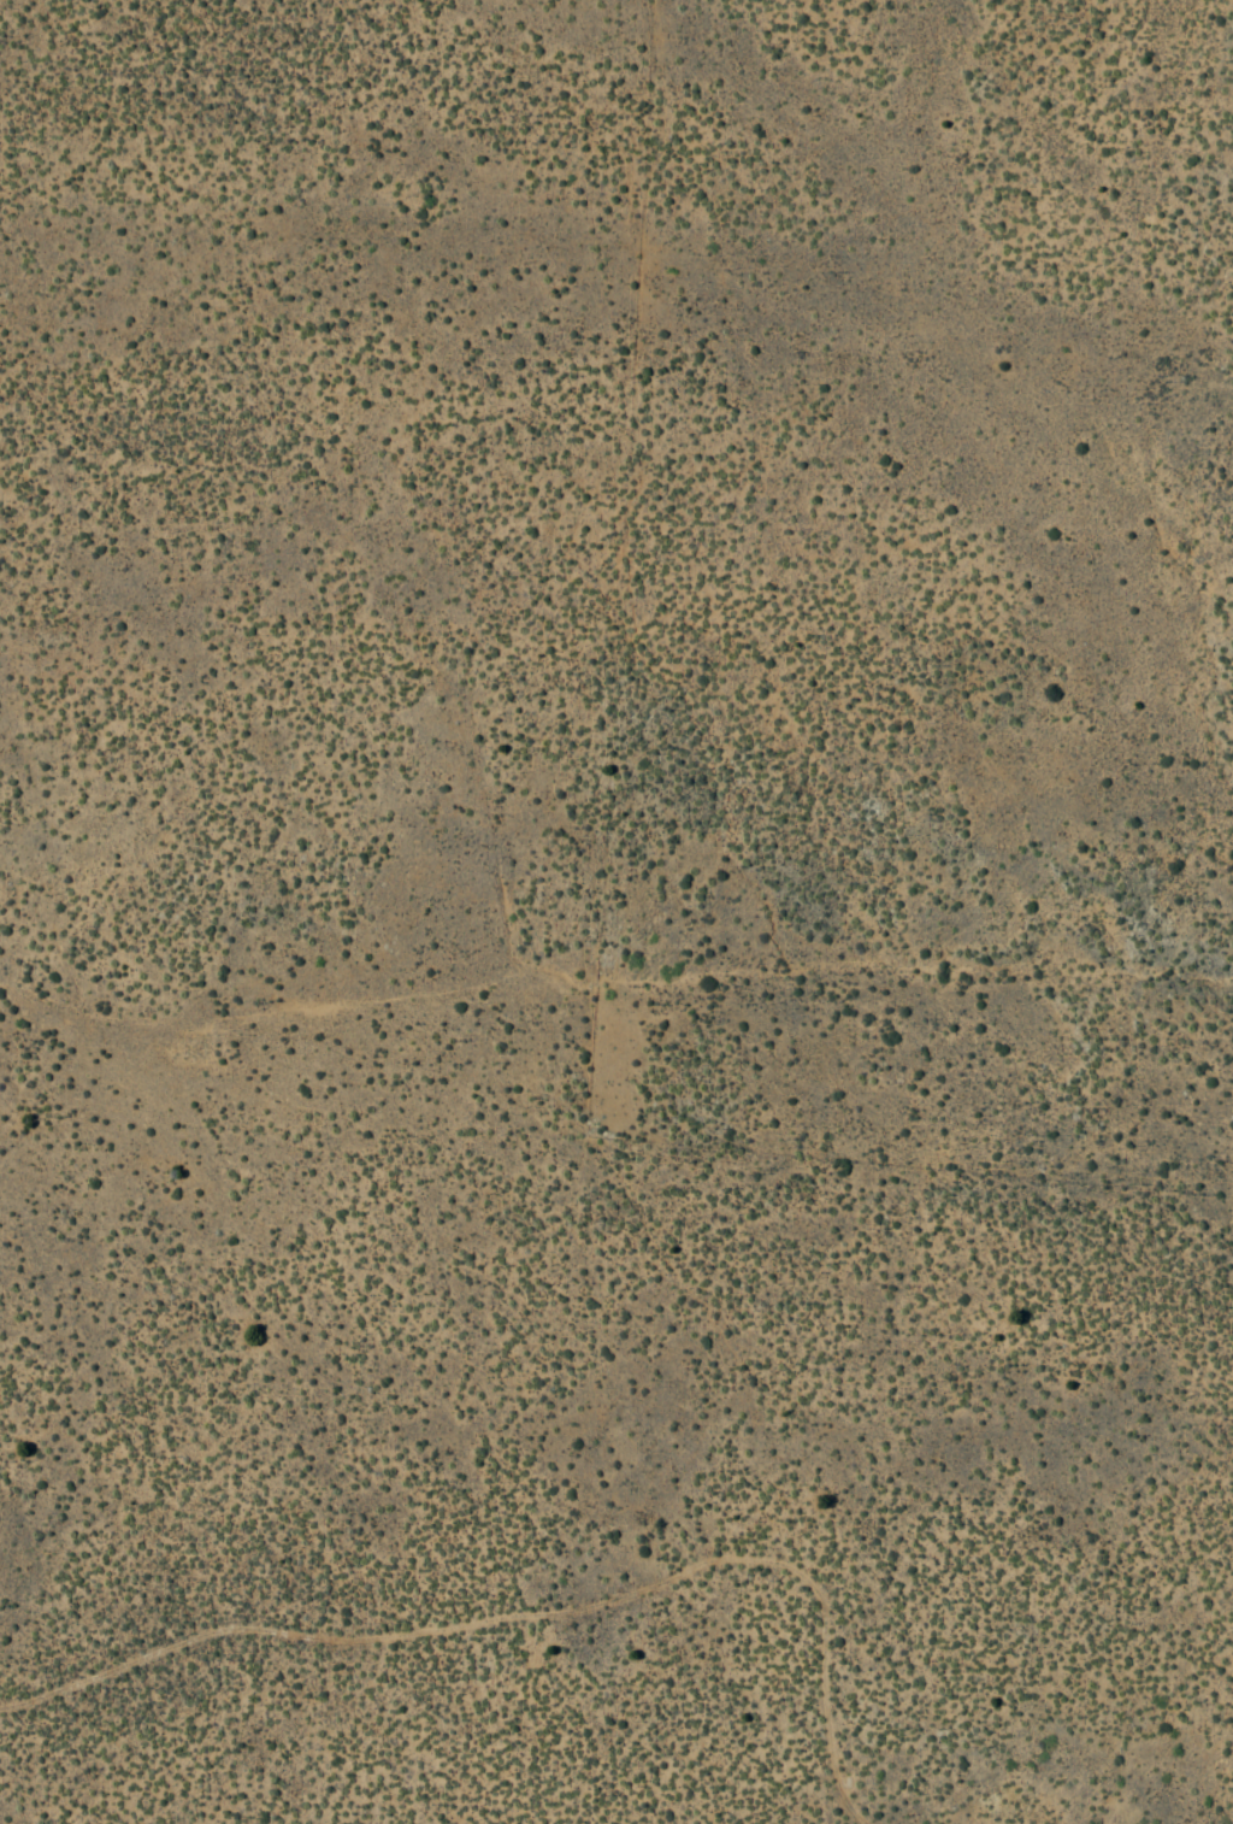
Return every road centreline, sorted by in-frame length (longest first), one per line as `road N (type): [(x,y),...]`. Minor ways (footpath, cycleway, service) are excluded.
road 1 (residential): [(909,1823),(855,1769),(824,1630),(774,1579),(700,1579),(450,1640),(196,1651),(0,1710)]

